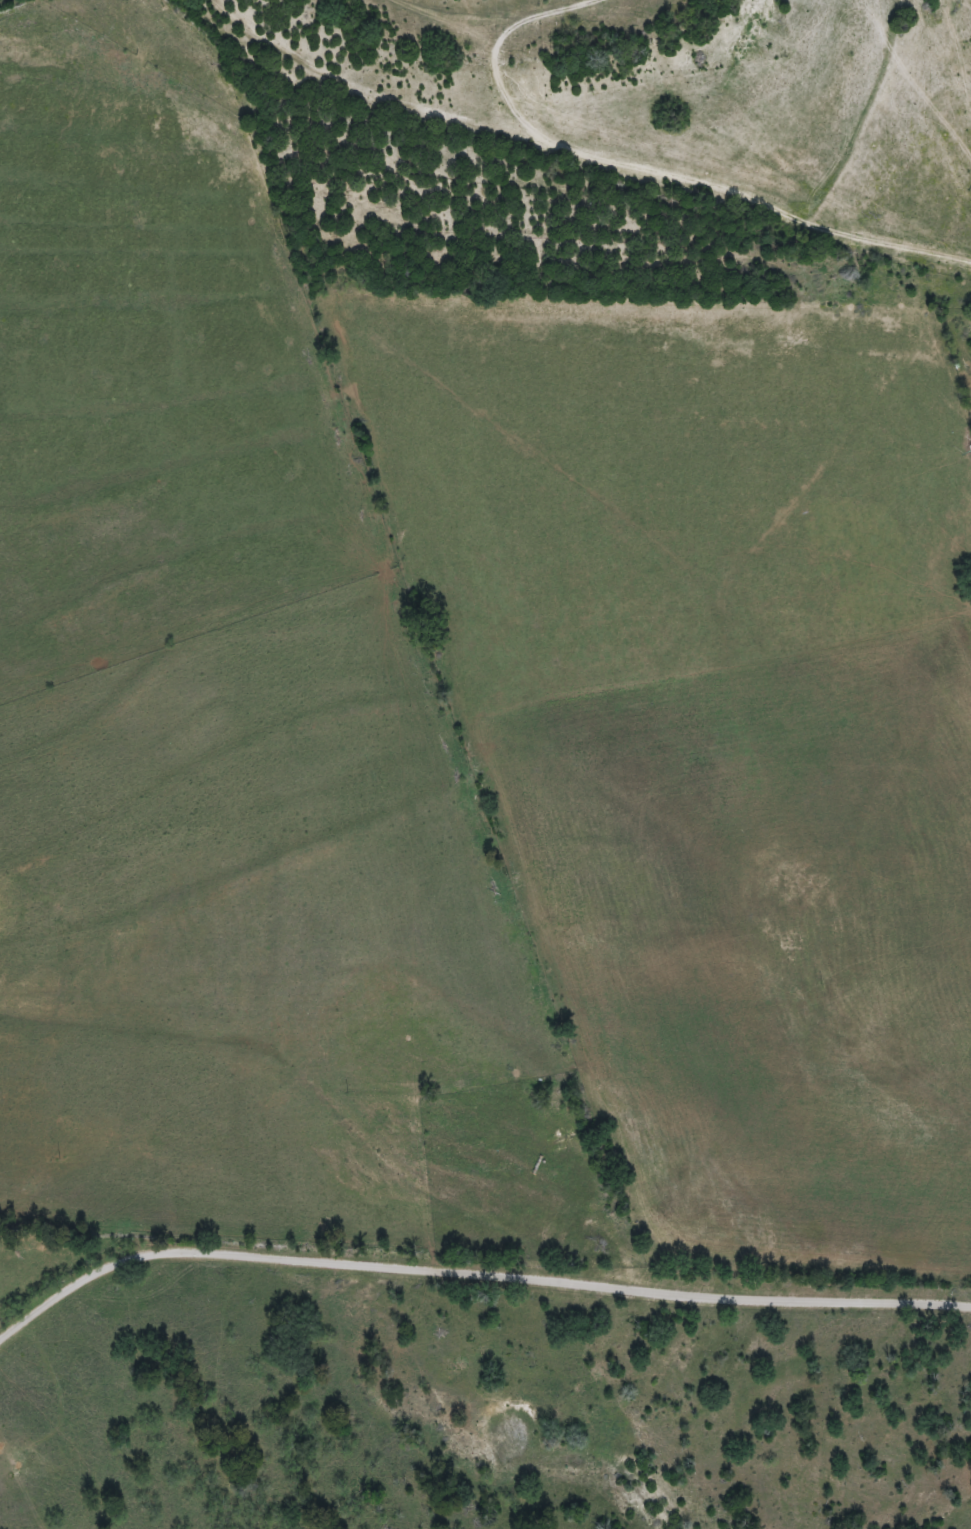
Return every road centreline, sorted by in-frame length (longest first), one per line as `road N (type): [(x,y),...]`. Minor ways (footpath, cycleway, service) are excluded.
road 1 (residential): [(970,1297),(897,1306),(224,1239),(115,1252),(0,1336)]

